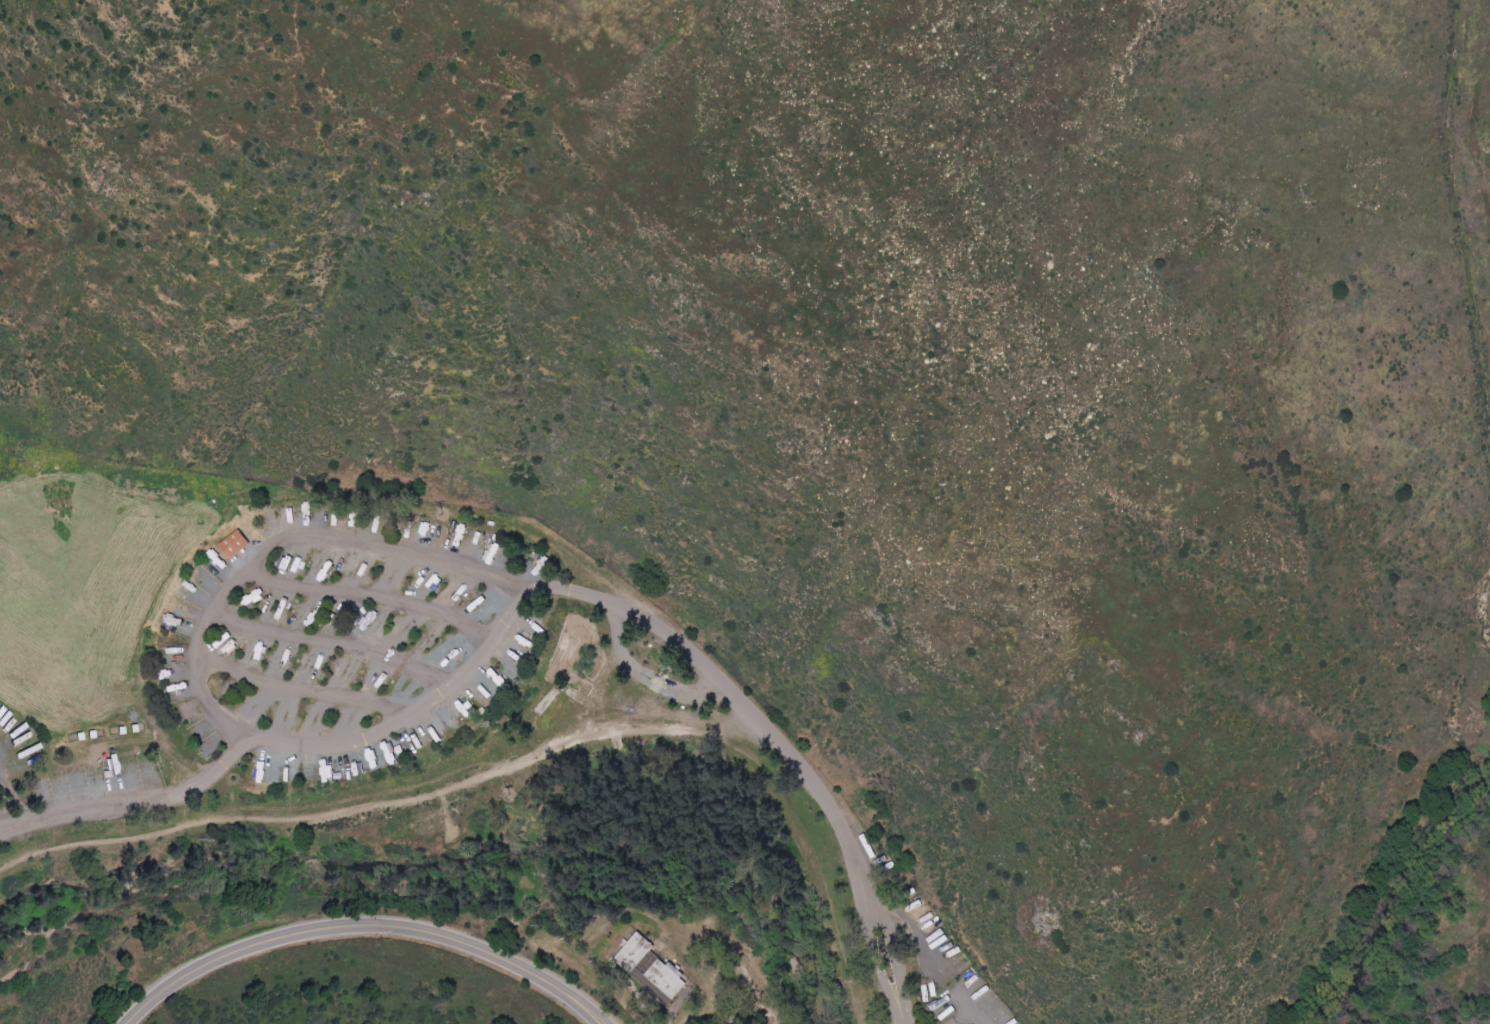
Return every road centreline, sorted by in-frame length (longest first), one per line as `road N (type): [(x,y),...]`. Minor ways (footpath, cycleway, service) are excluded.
road 1 (tertiary): [(127,1023),(169,986),(234,952),(342,930),(483,952),(563,992),(601,1023)]

